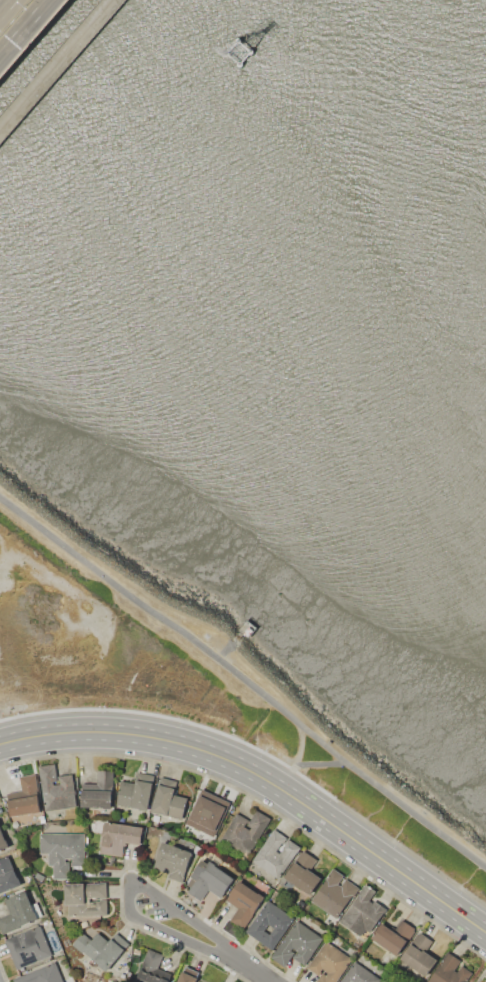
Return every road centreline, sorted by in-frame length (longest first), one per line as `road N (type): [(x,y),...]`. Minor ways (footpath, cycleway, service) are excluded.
road 1 (secondary): [(0,743),(86,730),(210,752),(294,797),(485,932)]
road 2 (residential): [(231,955),(139,884),(127,886),(131,916),(231,955)]

